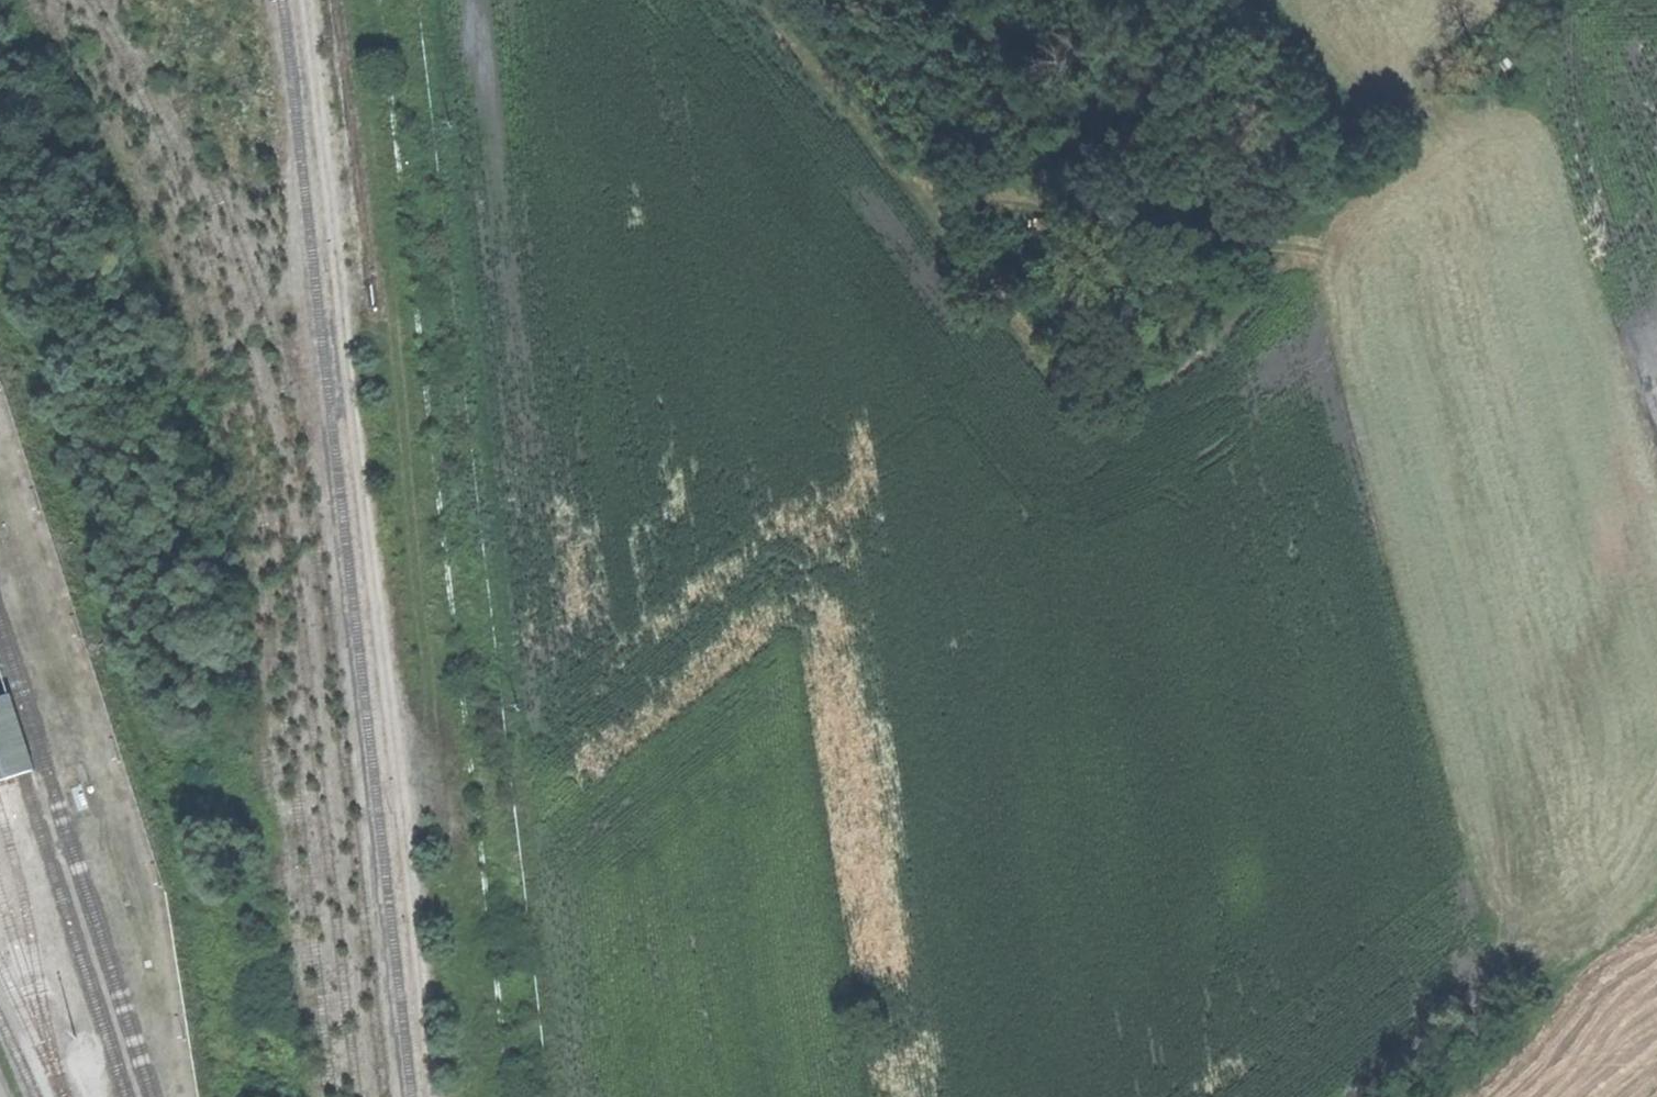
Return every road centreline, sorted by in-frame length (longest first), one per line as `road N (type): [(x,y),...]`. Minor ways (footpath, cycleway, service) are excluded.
road 1 (track): [(1363,1096),(1656,837)]

